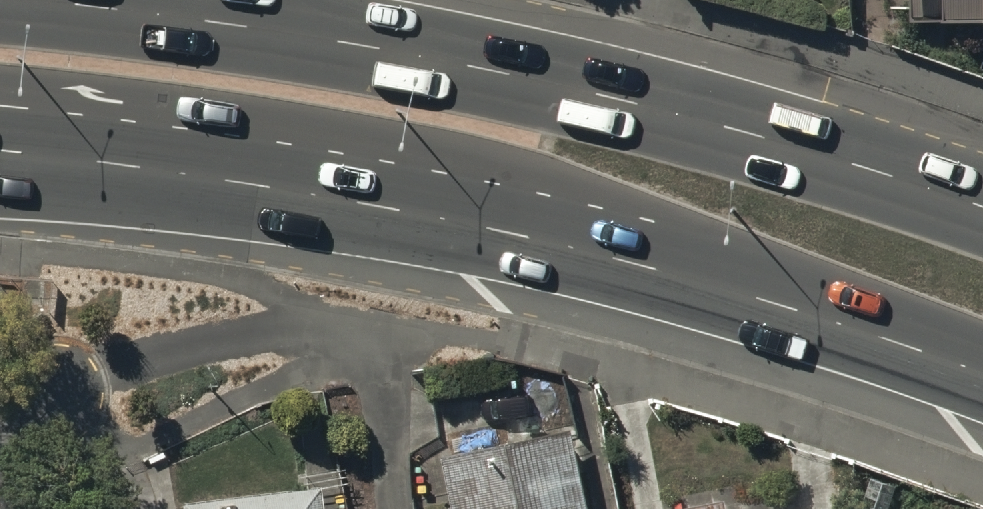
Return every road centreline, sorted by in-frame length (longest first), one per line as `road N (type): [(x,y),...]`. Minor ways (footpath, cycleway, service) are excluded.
road 1 (trunk): [(982,376),(678,275),(485,229),(139,166),(0,152)]
road 2 (trunk): [(0,3),(200,21),(438,63),(683,115),(982,211)]

